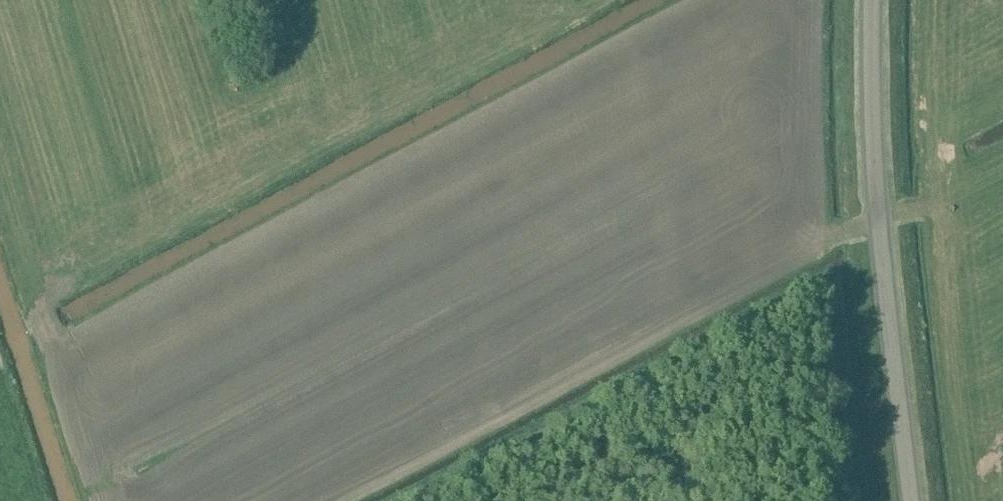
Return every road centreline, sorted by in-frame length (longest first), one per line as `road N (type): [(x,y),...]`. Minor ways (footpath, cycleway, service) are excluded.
road 1 (tertiary): [(914,500),(879,182),(877,0)]

